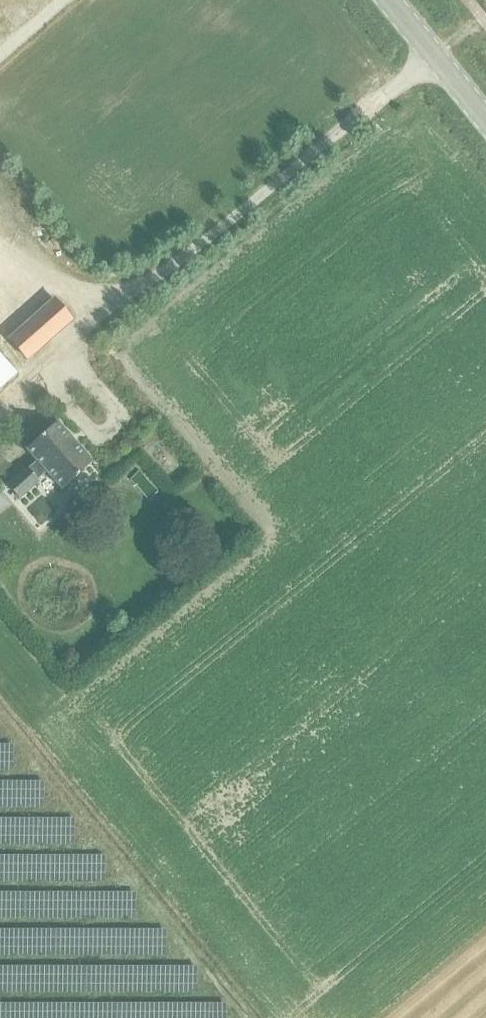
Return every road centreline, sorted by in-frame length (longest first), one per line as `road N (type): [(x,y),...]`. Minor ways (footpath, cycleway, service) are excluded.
road 1 (tertiary): [(485,117),(395,0)]

